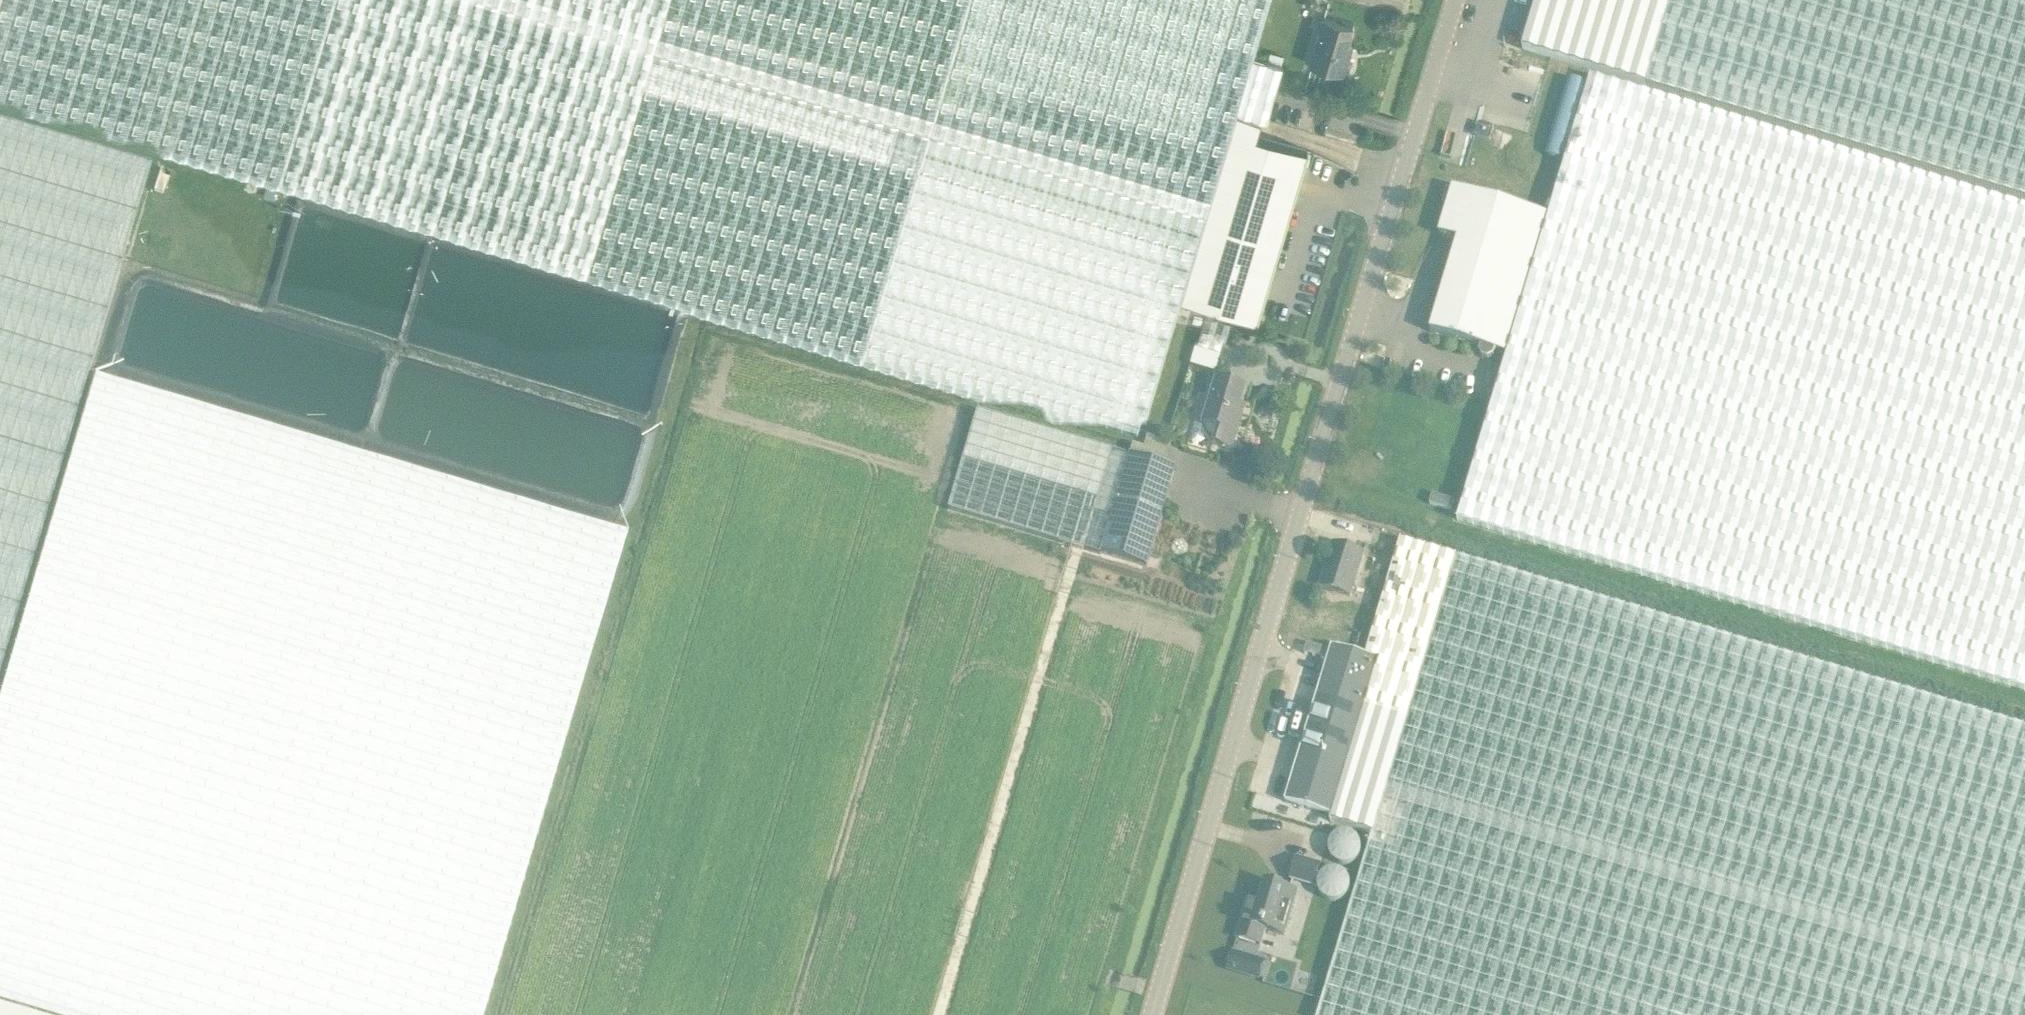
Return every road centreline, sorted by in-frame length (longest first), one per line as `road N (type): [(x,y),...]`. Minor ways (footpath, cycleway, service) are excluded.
road 1 (unclassified): [(1153,1014),(1456,0)]

